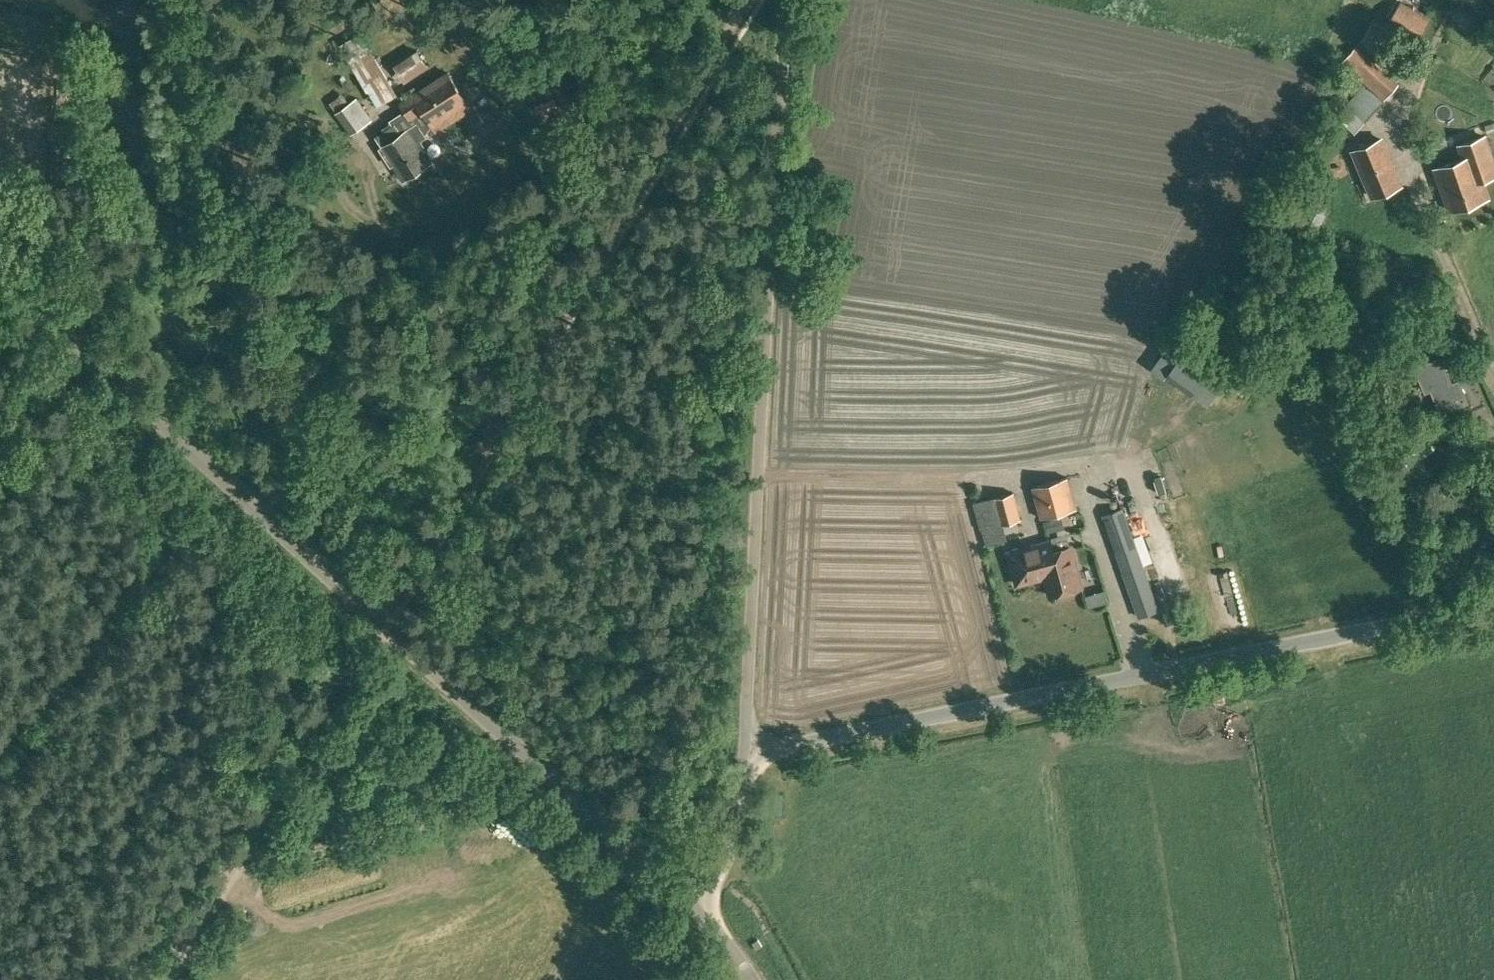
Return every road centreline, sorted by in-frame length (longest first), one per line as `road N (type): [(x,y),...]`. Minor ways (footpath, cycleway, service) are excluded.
road 1 (unclassified): [(698,917),(0,271)]
road 2 (unclassified): [(743,755),(1493,604)]
road 3 (unclassified): [(743,755),(789,0)]
road 4 (track): [(752,0),(383,627)]
road 5 (track): [(383,627),(170,979)]
road 6 (unclassified): [(698,917),(731,858),(743,755)]

